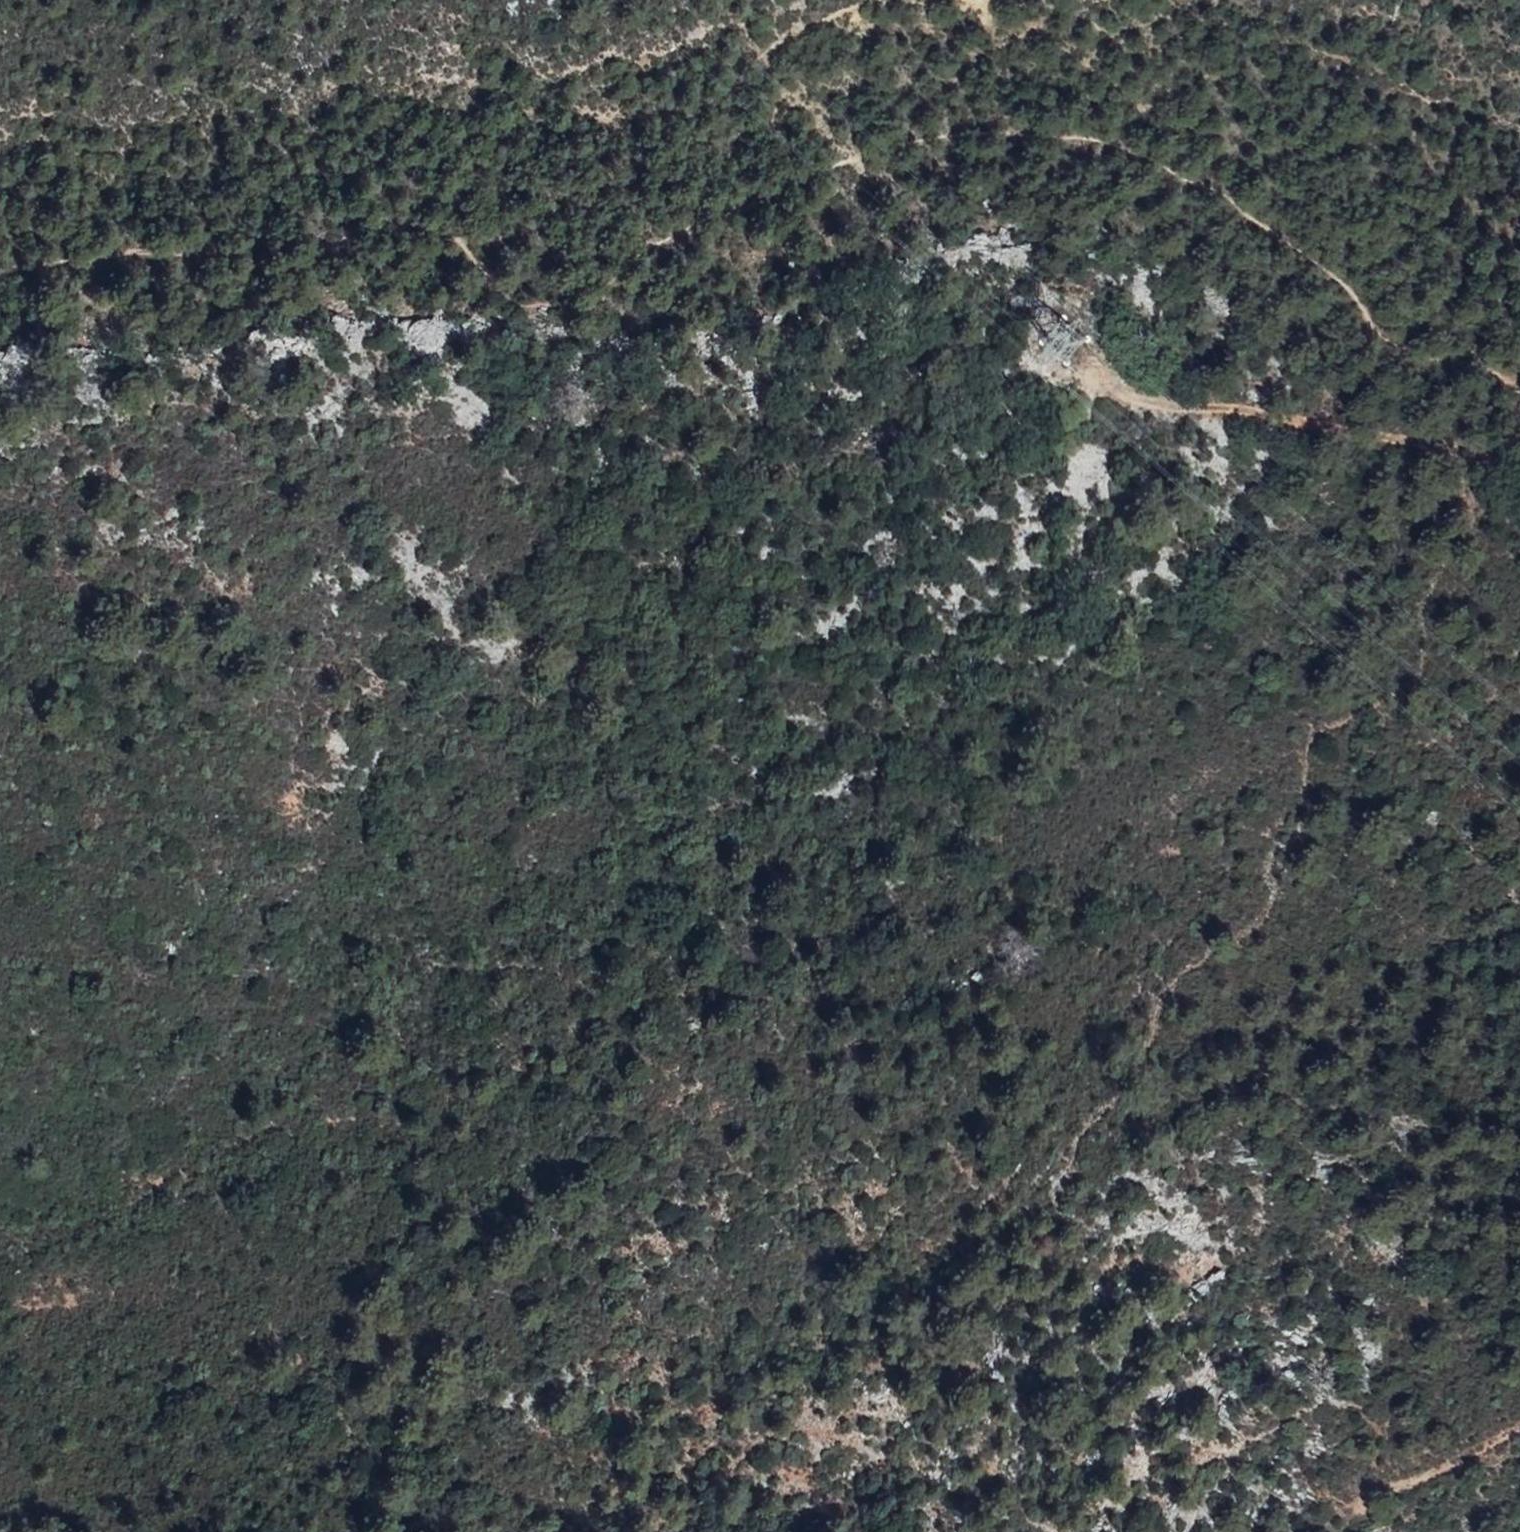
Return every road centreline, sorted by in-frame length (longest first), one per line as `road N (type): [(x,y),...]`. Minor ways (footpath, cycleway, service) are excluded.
road 1 (track): [(1519,429),(1480,444),(1407,439),(1178,412),(1096,381)]
road 2 (track): [(1519,1416),(1361,1505)]

